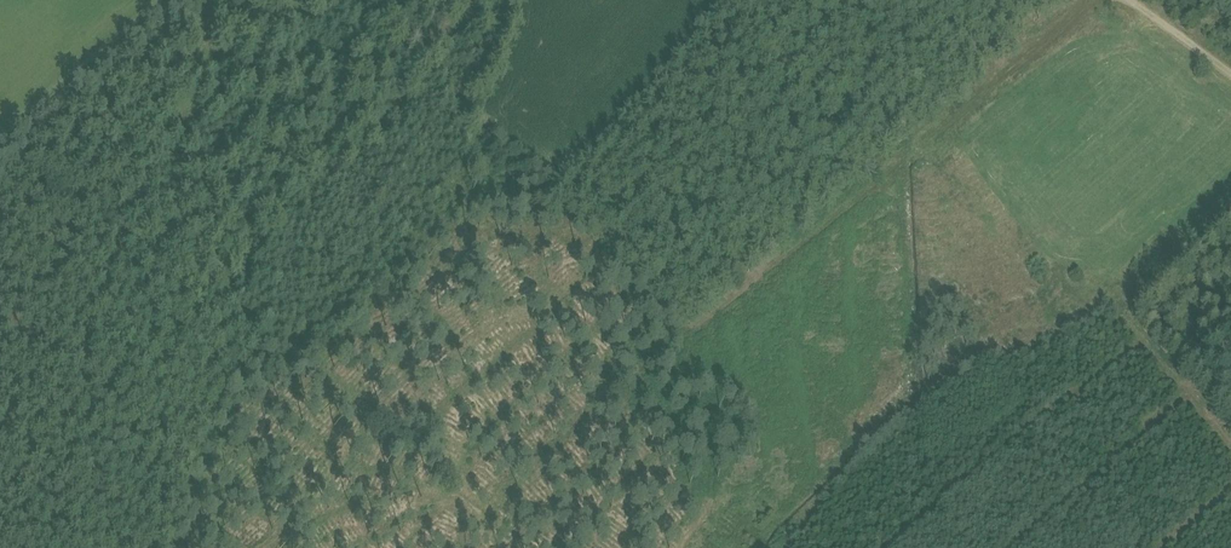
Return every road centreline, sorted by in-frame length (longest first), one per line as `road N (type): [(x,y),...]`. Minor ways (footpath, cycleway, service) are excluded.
road 1 (track): [(1095,0),(689,344)]
road 2 (track): [(1230,73),(1131,0)]

